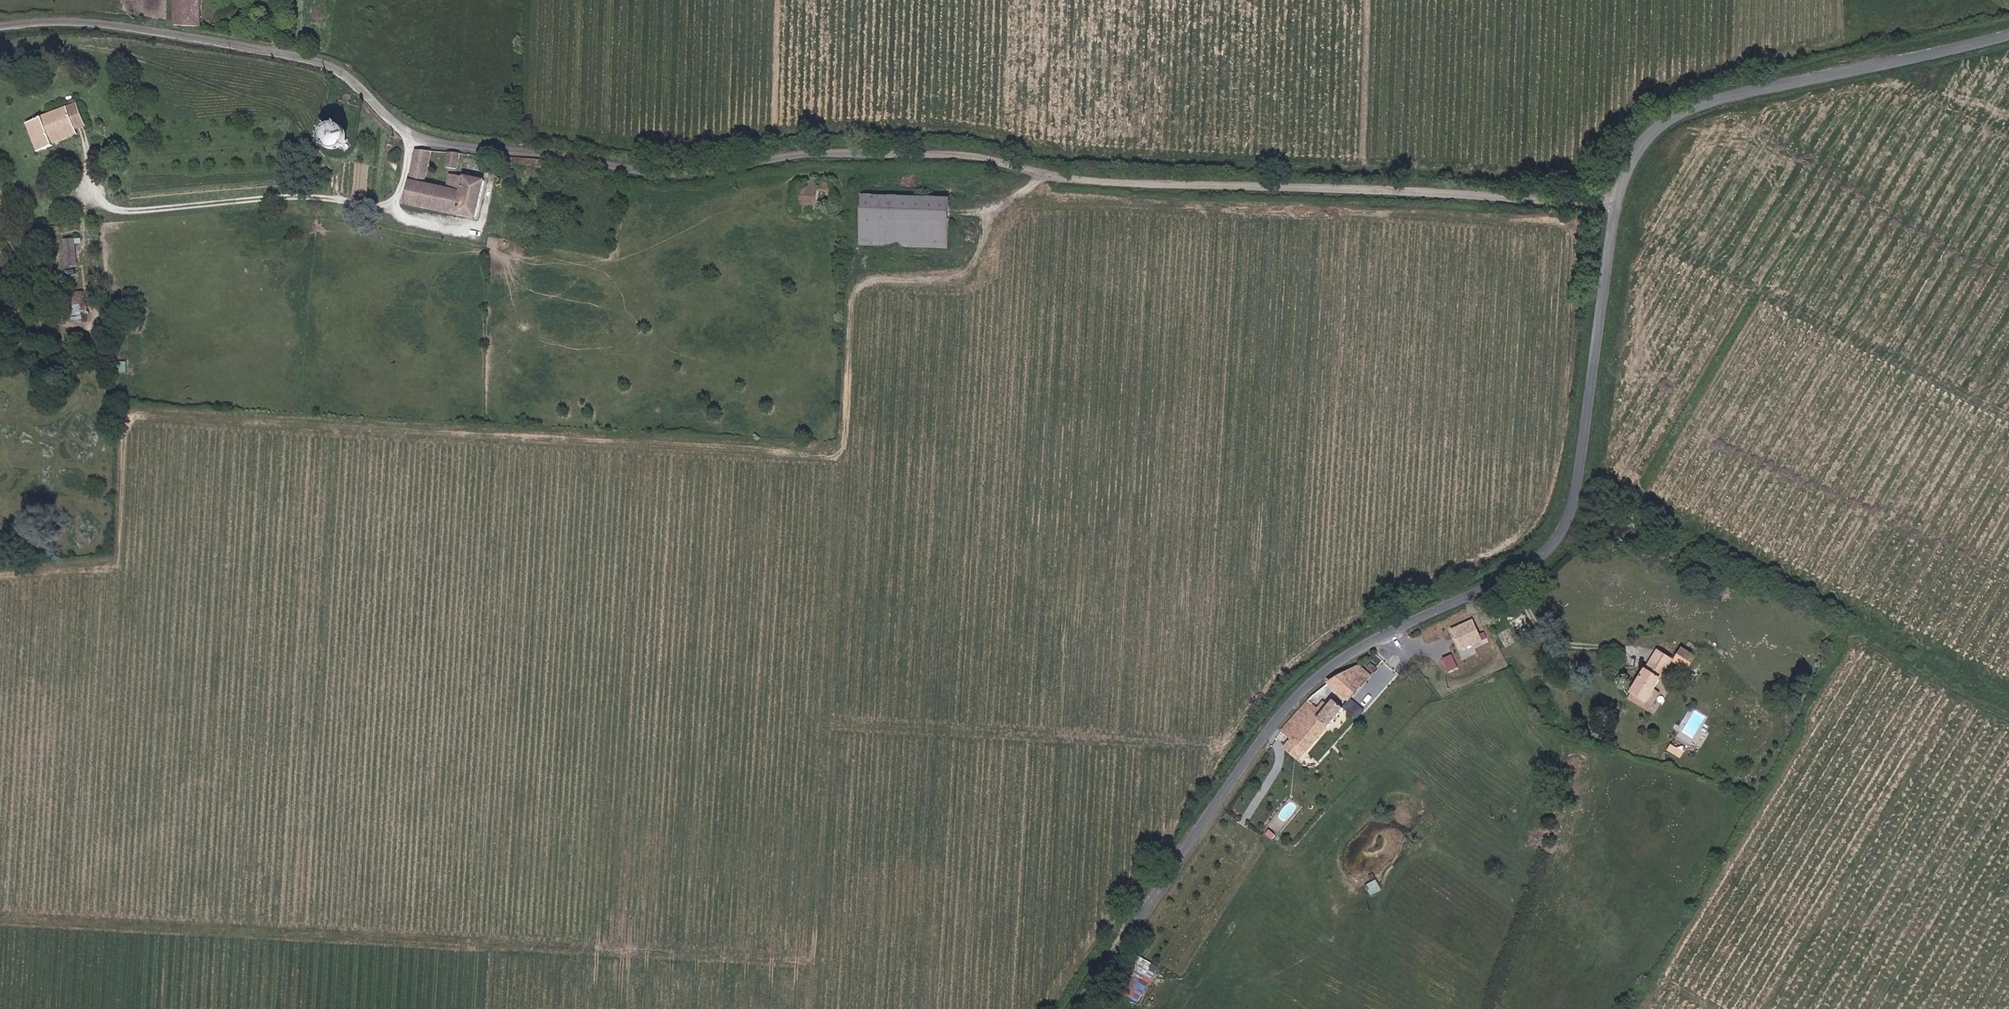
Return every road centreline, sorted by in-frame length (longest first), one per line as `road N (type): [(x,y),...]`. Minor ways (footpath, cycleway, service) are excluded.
road 1 (unclassified): [(0,26),(79,22),(231,40),(337,67),(429,140),(636,167),(709,172),(788,155),(956,155),(1105,181),(1619,200)]
road 2 (tertiary): [(1619,200),(1571,508),(1552,548),(1355,648),(1316,678),(1258,742),(1074,1008)]
road 3 (tertiary): [(2008,34),(1707,102),(1666,120),(1640,147),(1619,200)]

